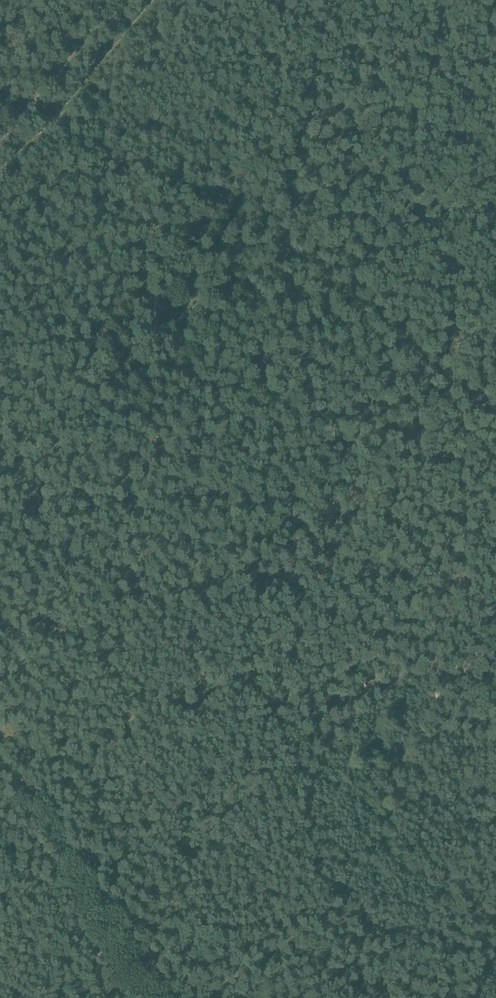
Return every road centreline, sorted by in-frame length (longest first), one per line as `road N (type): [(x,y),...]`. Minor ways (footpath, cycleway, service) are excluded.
road 1 (track): [(495,418),(239,194),(190,161),(0,94)]
road 2 (track): [(163,997),(0,760)]
road 3 (track): [(157,0),(0,163)]

